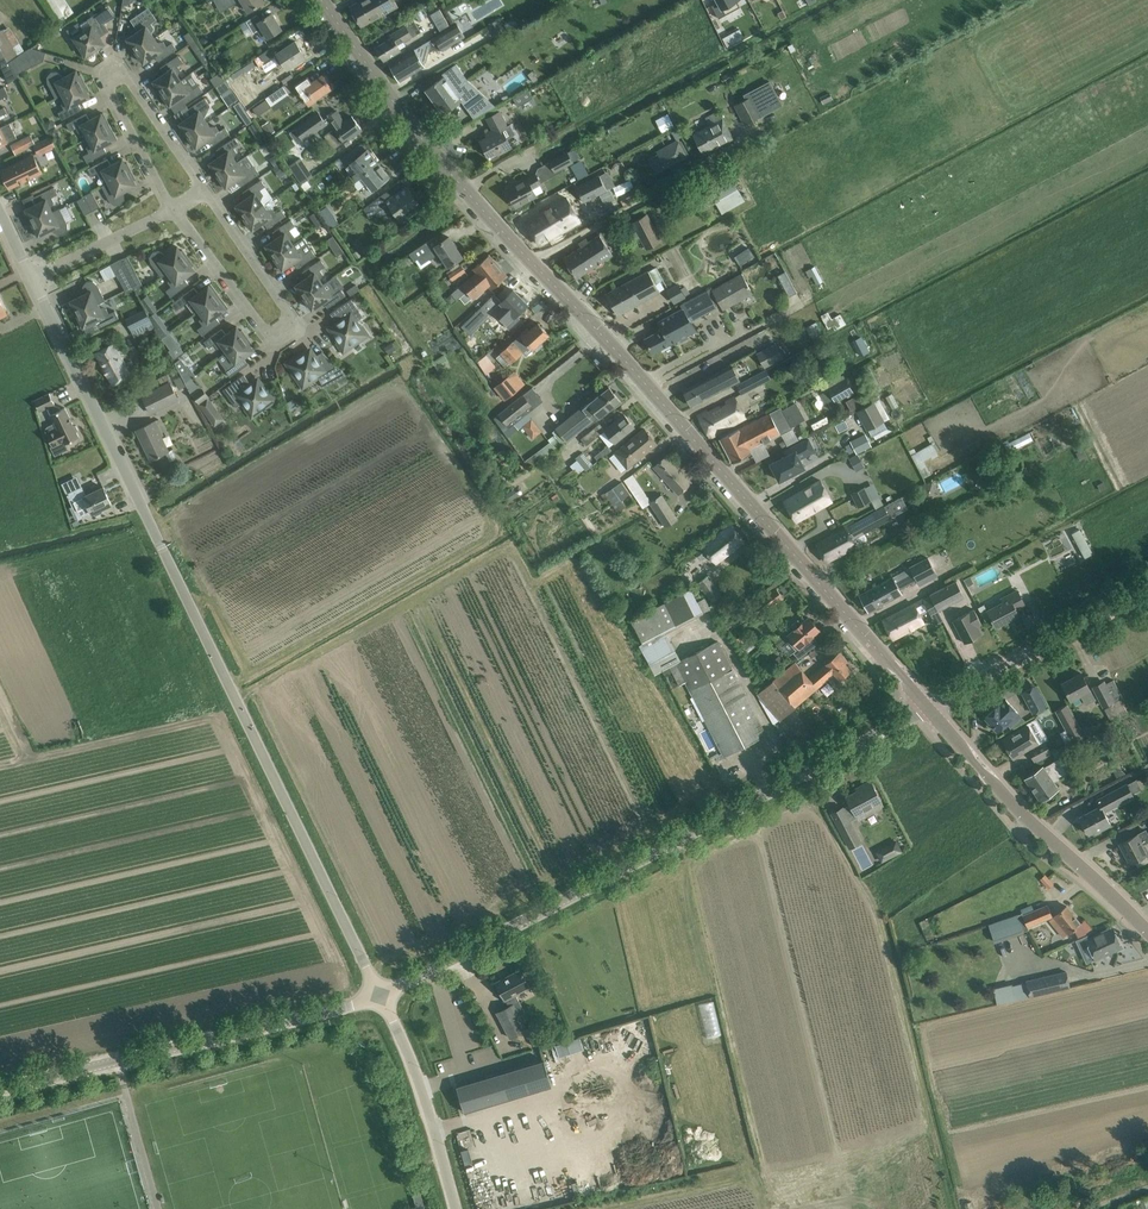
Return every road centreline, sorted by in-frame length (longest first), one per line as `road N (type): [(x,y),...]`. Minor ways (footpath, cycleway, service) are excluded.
road 1 (secondary): [(928,707),(466,193),(321,0)]
road 2 (unclassified): [(379,993),(32,278)]
road 3 (tertiary): [(379,993),(928,707)]
road 4 (tertiary): [(0,1088),(379,993)]
road 5 (residential): [(204,190),(283,307),(289,328),(277,336),(174,208)]
road 6 (track): [(466,193),(752,38)]
road 7 (secondary): [(1147,932),(1018,809),(928,707)]
road 8 (residential): [(174,208),(108,77),(126,78),(204,190)]
road 9 (unclassified): [(928,707),(1147,590)]
road 10 (unclassified): [(454,1208),(425,1102),(379,993)]
road 11 (residential): [(32,278),(174,208)]

